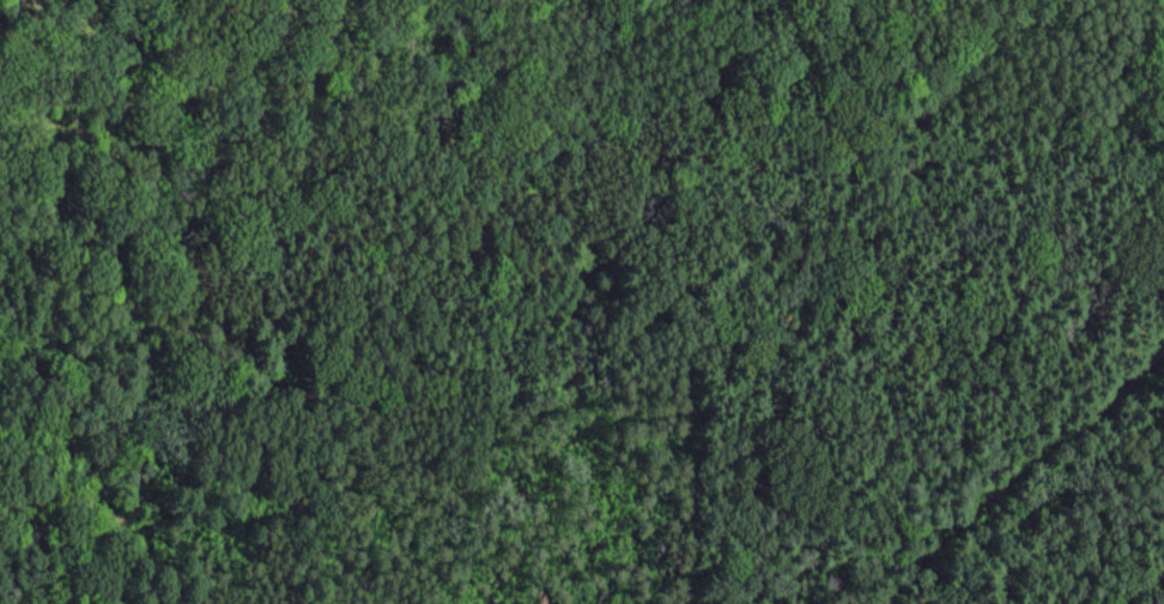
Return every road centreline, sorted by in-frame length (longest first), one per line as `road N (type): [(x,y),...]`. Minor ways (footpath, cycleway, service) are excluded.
road 1 (track): [(901,590),(958,520),(890,460),(841,443),(368,412),(275,378),(135,308),(0,277)]

